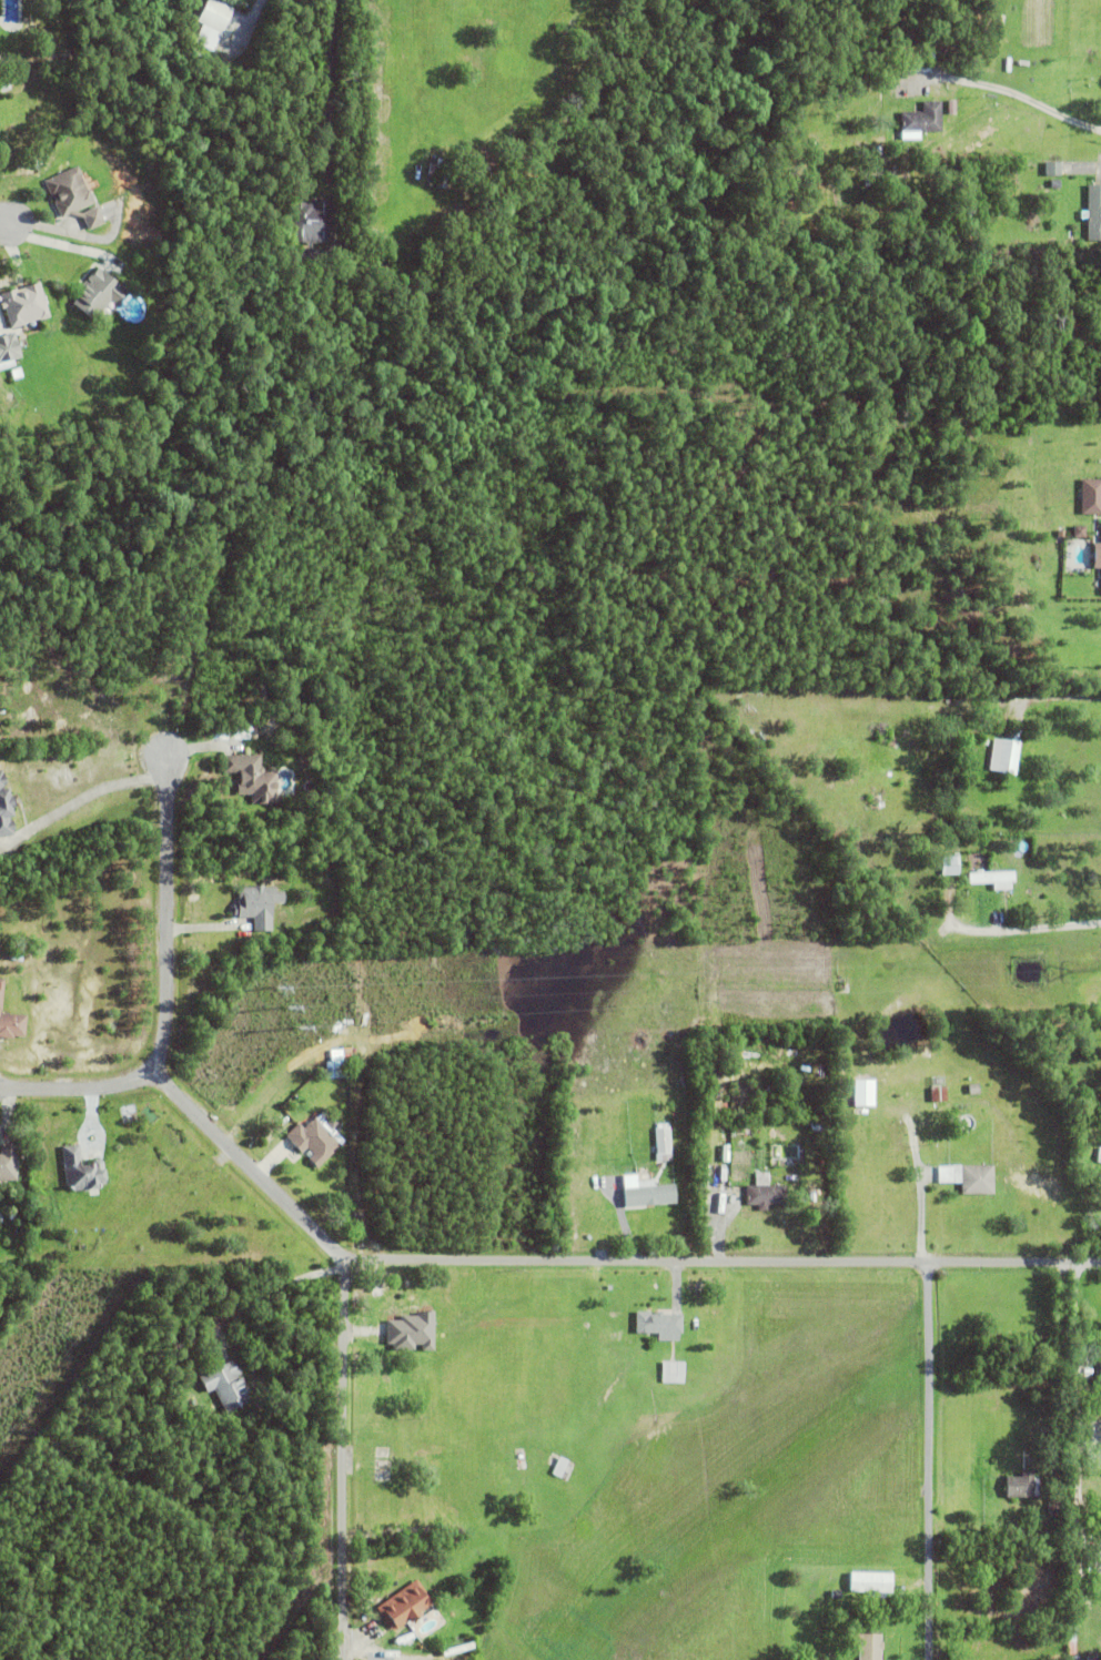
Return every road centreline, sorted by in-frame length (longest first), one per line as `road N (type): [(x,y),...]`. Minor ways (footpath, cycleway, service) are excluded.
road 1 (residential): [(1100,1261),(380,1257),(357,1264),(343,1303),(342,1659)]
road 2 (residential): [(930,1659),(925,1262)]
road 3 (residential): [(148,1070),(163,1025),(162,729)]
road 4 (residential): [(352,1269),(148,1070)]
road 5 (residential): [(148,1070),(118,1084),(0,1087)]

